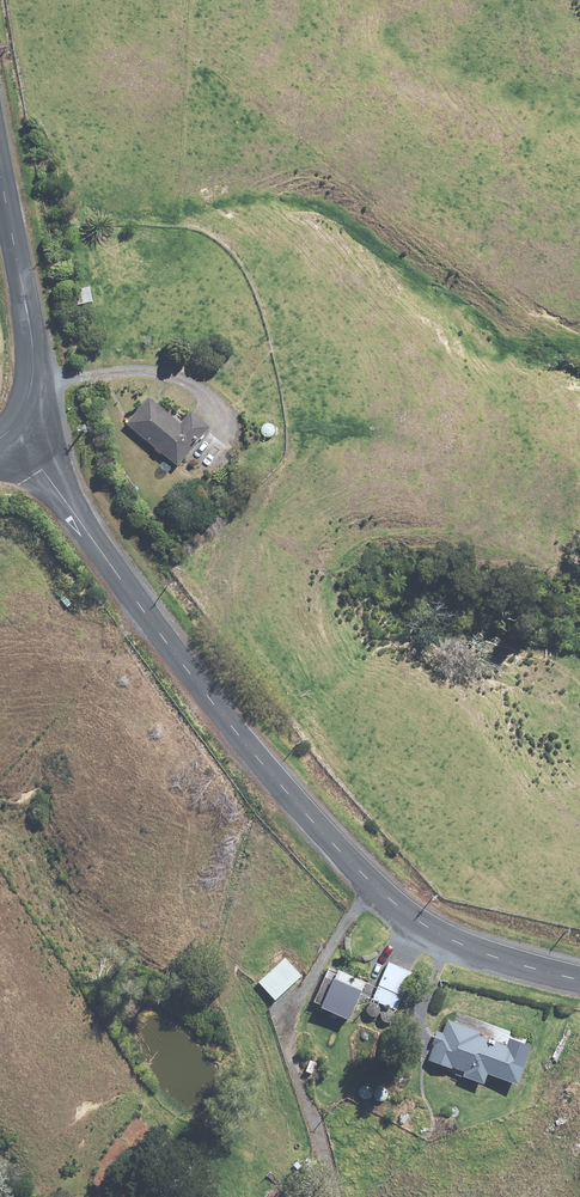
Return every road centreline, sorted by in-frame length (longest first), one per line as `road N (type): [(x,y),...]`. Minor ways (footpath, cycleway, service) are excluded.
road 1 (tertiary): [(10,433),(230,733),(408,920),(498,961),(579,977)]
road 2 (unclassified): [(0,164),(32,336),(31,389),(10,433)]

